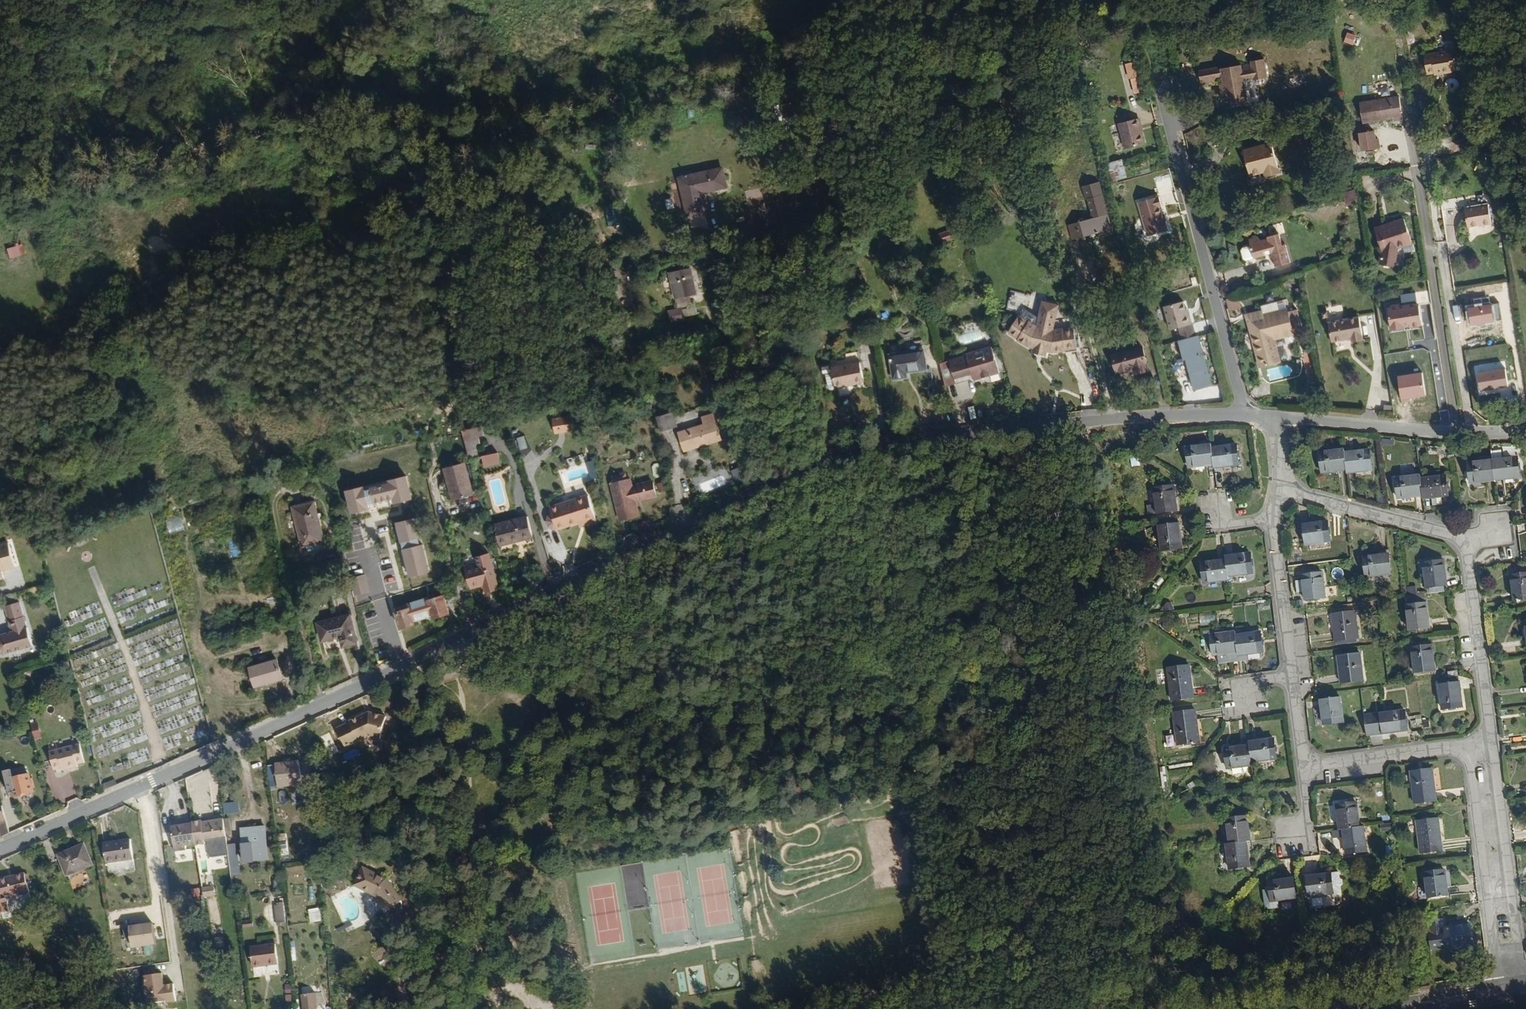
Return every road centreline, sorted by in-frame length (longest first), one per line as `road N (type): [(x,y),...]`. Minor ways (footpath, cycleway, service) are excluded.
road 1 (residential): [(0,849),(381,676),(816,462),(1013,428),(1244,415)]
road 2 (unclassified): [(373,281),(347,223),(331,216),(0,336)]
road 3 (track): [(462,1008),(466,745),(462,694),(443,644)]
road 4 (residential): [(1164,95),(1244,415)]
road 5 (residential): [(1463,745),(1492,992)]
road 6 (residential): [(1525,987),(1491,742)]
road 7 (residential): [(1279,418),(1471,434),(1525,428)]
road 8 (residential): [(1461,540),(1491,742)]
road 9 (residential): [(1461,540),(1280,489)]
road 10 (residential): [(1273,517),(1294,676)]
road 11 (residential): [(1308,762),(1463,745)]
road 12 (track): [(535,1008),(568,979),(654,956)]
road 13 (track): [(0,980),(124,1008)]

